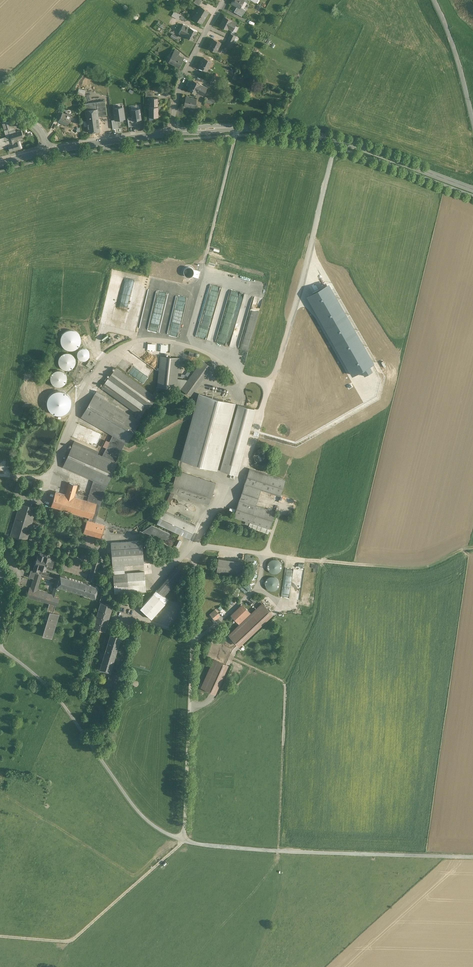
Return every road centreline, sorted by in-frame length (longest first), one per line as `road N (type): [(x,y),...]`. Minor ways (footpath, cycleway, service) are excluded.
road 1 (unclassified): [(472,856),(225,846),(176,836),(140,809),(53,689),(0,646)]
road 2 (tertiary): [(172,131),(317,134),(472,188)]
road 3 (residential): [(225,0),(183,78),(172,131)]
road 4 (tertiary): [(49,151),(172,131)]
road 5 (unclassified): [(436,0),(472,116)]

